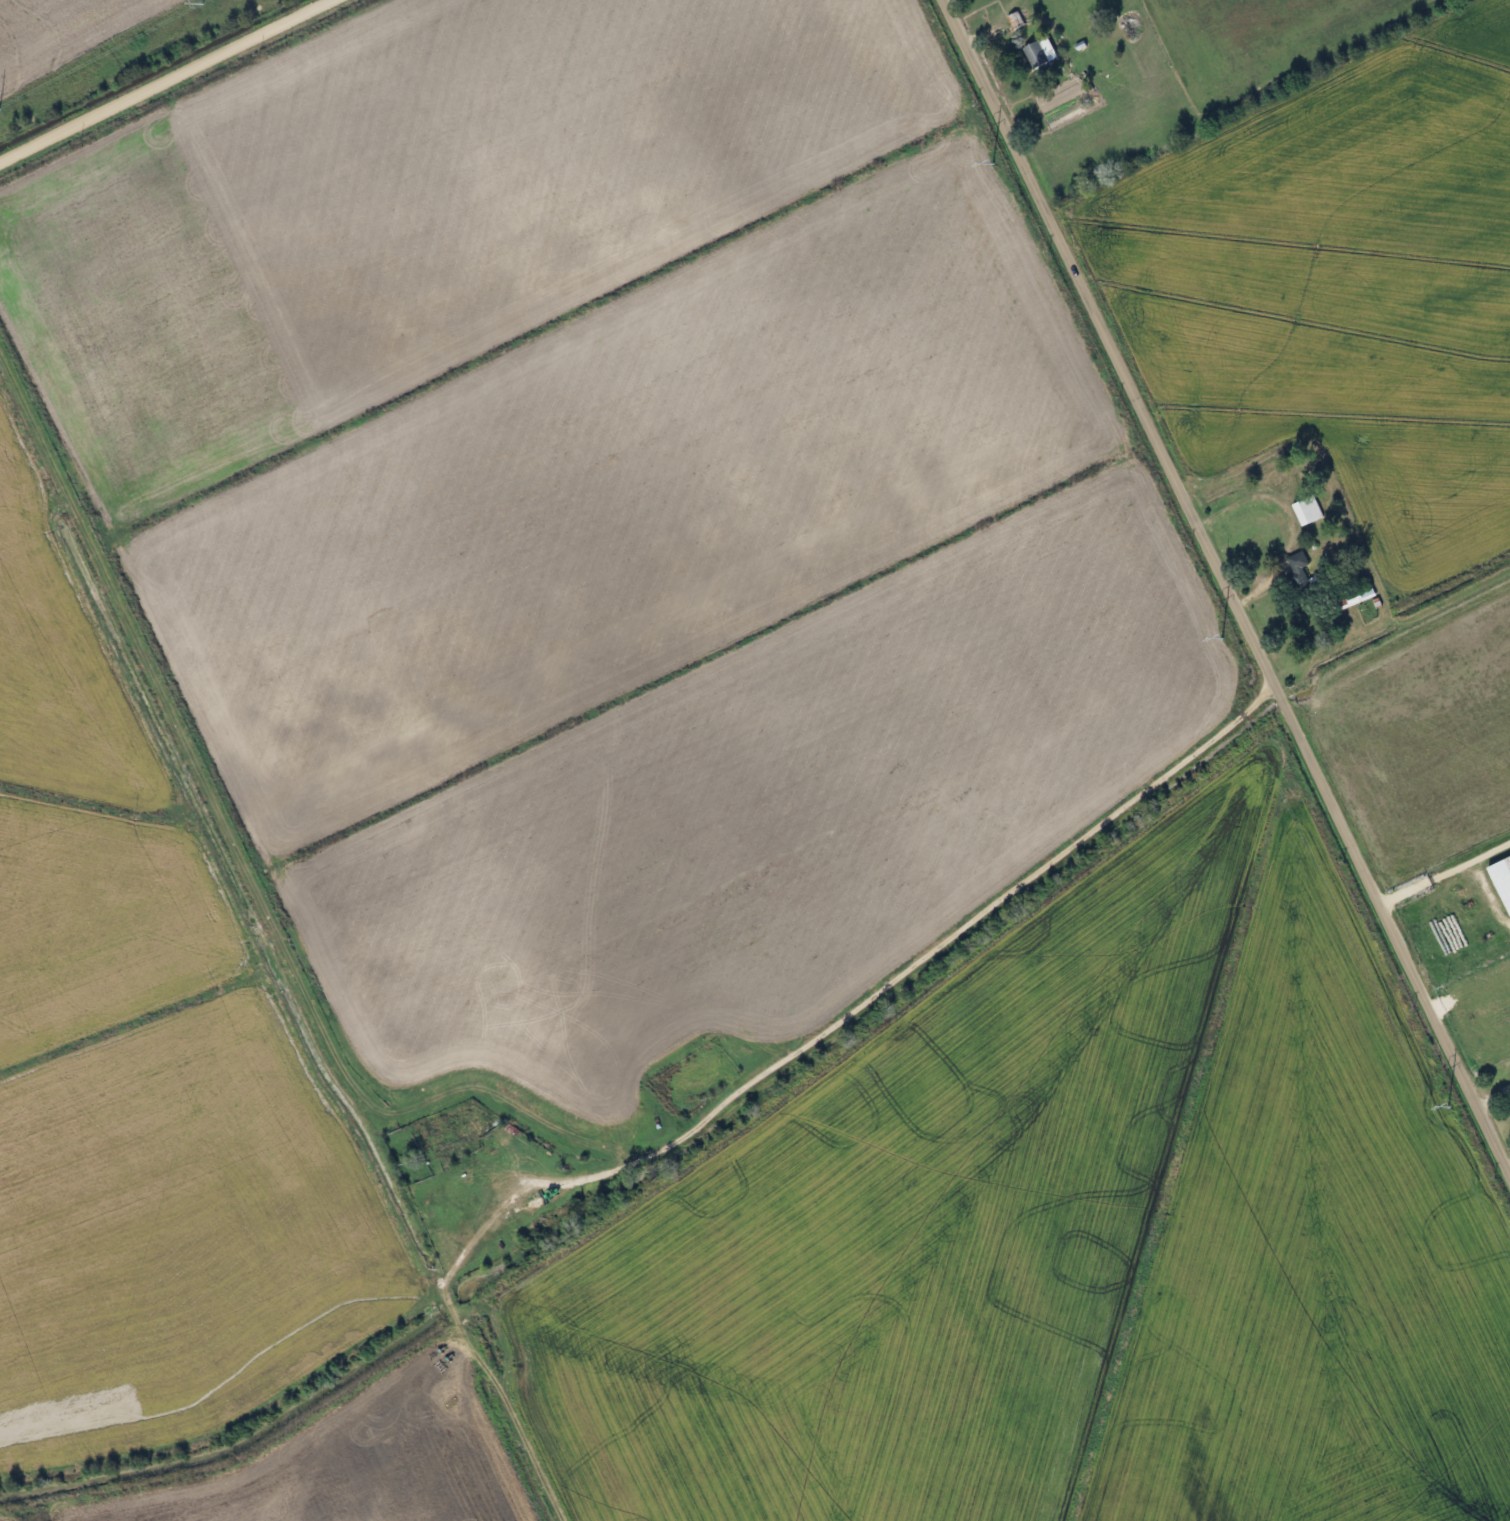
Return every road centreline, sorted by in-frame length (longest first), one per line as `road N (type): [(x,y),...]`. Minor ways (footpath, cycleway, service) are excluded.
road 1 (residential): [(1509,1170),(947,0)]
road 2 (residential): [(561,1179),(656,1163),(1047,871),(1274,685),(1312,600)]
road 3 (residential): [(334,0),(0,160)]
road 4 (residential): [(1380,905),(1509,843)]

